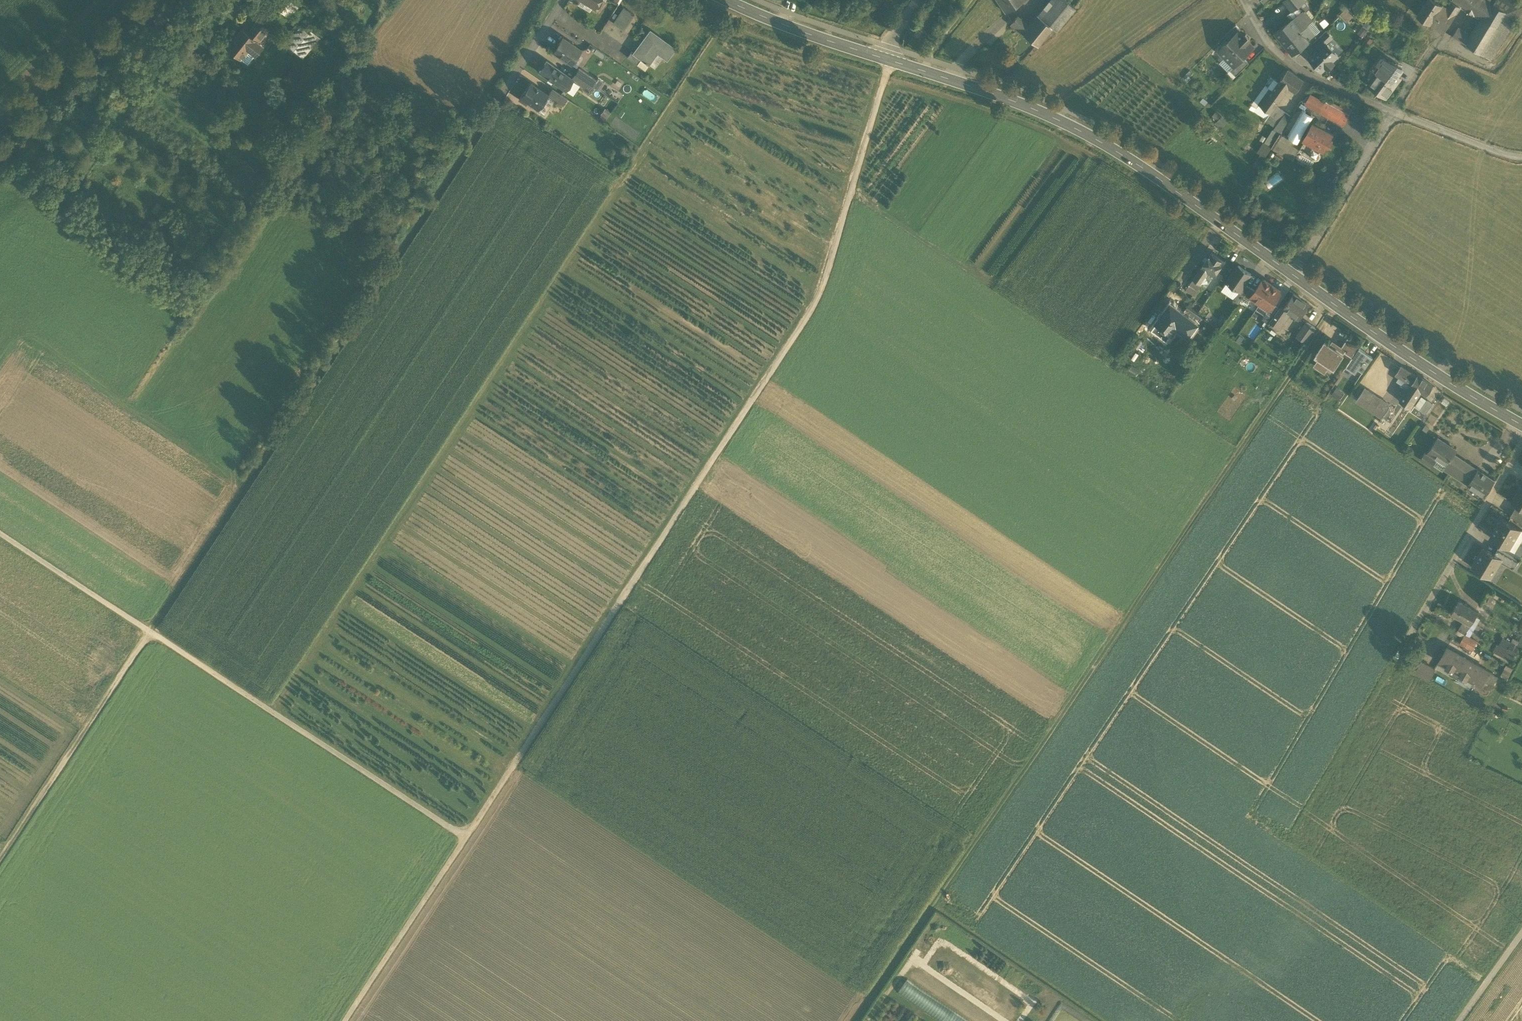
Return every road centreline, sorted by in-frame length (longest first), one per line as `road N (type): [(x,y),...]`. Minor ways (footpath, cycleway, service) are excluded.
road 1 (track): [(465,838),(816,304),(887,59)]
road 2 (track): [(1336,305),(853,1020)]
road 3 (track): [(149,631),(501,94)]
road 4 (track): [(0,533),(465,838)]
road 5 (tertiary): [(887,59),(1076,128),(1297,277)]
road 6 (track): [(149,631),(0,859)]
road 7 (tertiary): [(1297,277),(1521,425)]
road 8 (track): [(465,838),(345,1020)]
road 9 (residential): [(1394,111),(1305,75),(1268,44),(1243,0)]
road 10 (unclassified): [(1394,111),(1297,277)]
road 11 (tertiary): [(0,123),(124,0)]
road 12 (tertiary): [(724,0),(887,59)]
road 13 (residential): [(1521,157),(1394,111)]
road 14 (track): [(1330,768),(1399,653)]

